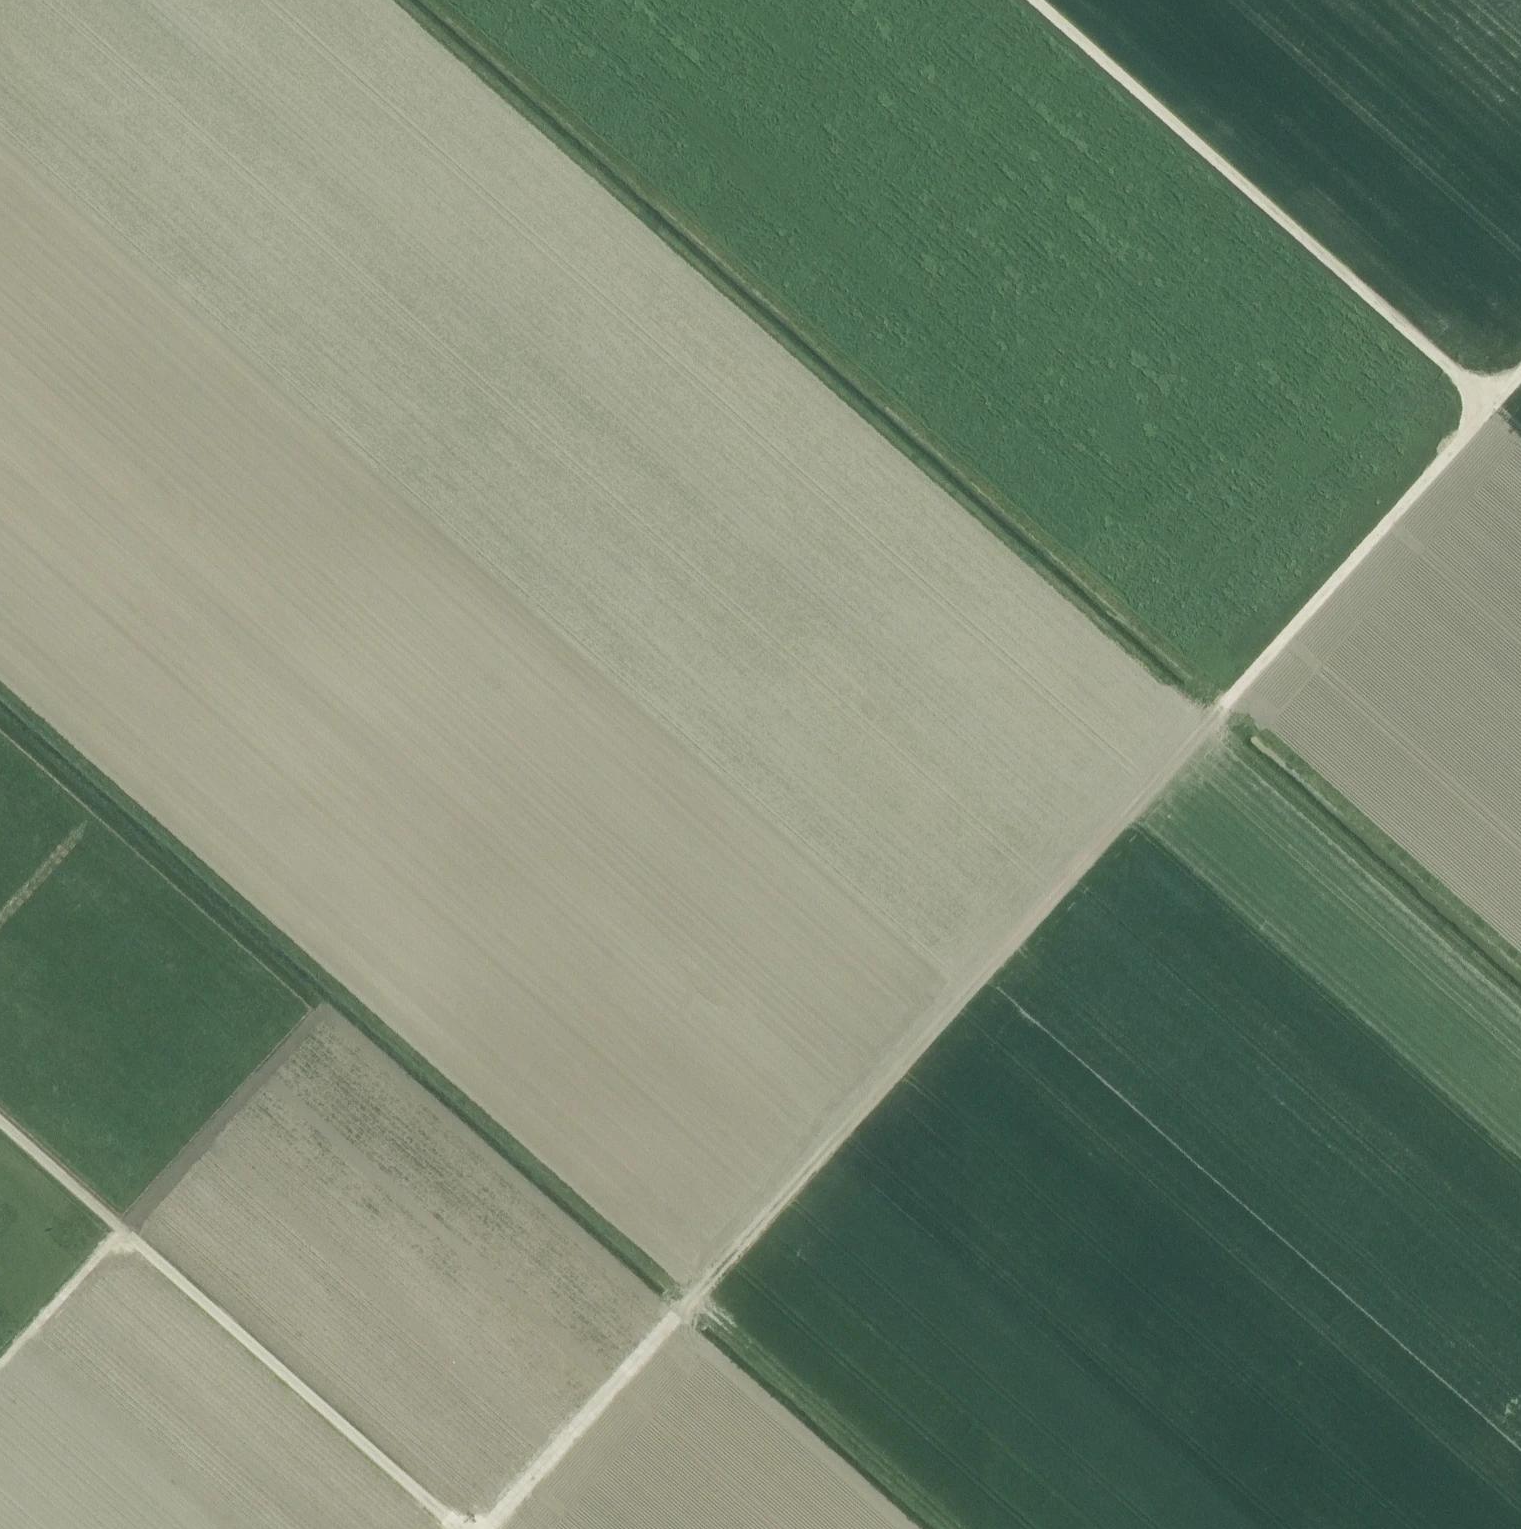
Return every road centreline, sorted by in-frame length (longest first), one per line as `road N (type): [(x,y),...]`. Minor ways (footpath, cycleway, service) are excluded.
road 1 (track): [(457,1528),(0,1122)]
road 2 (track): [(1494,404),(1037,0)]
road 3 (track): [(1231,699),(1520,374)]

